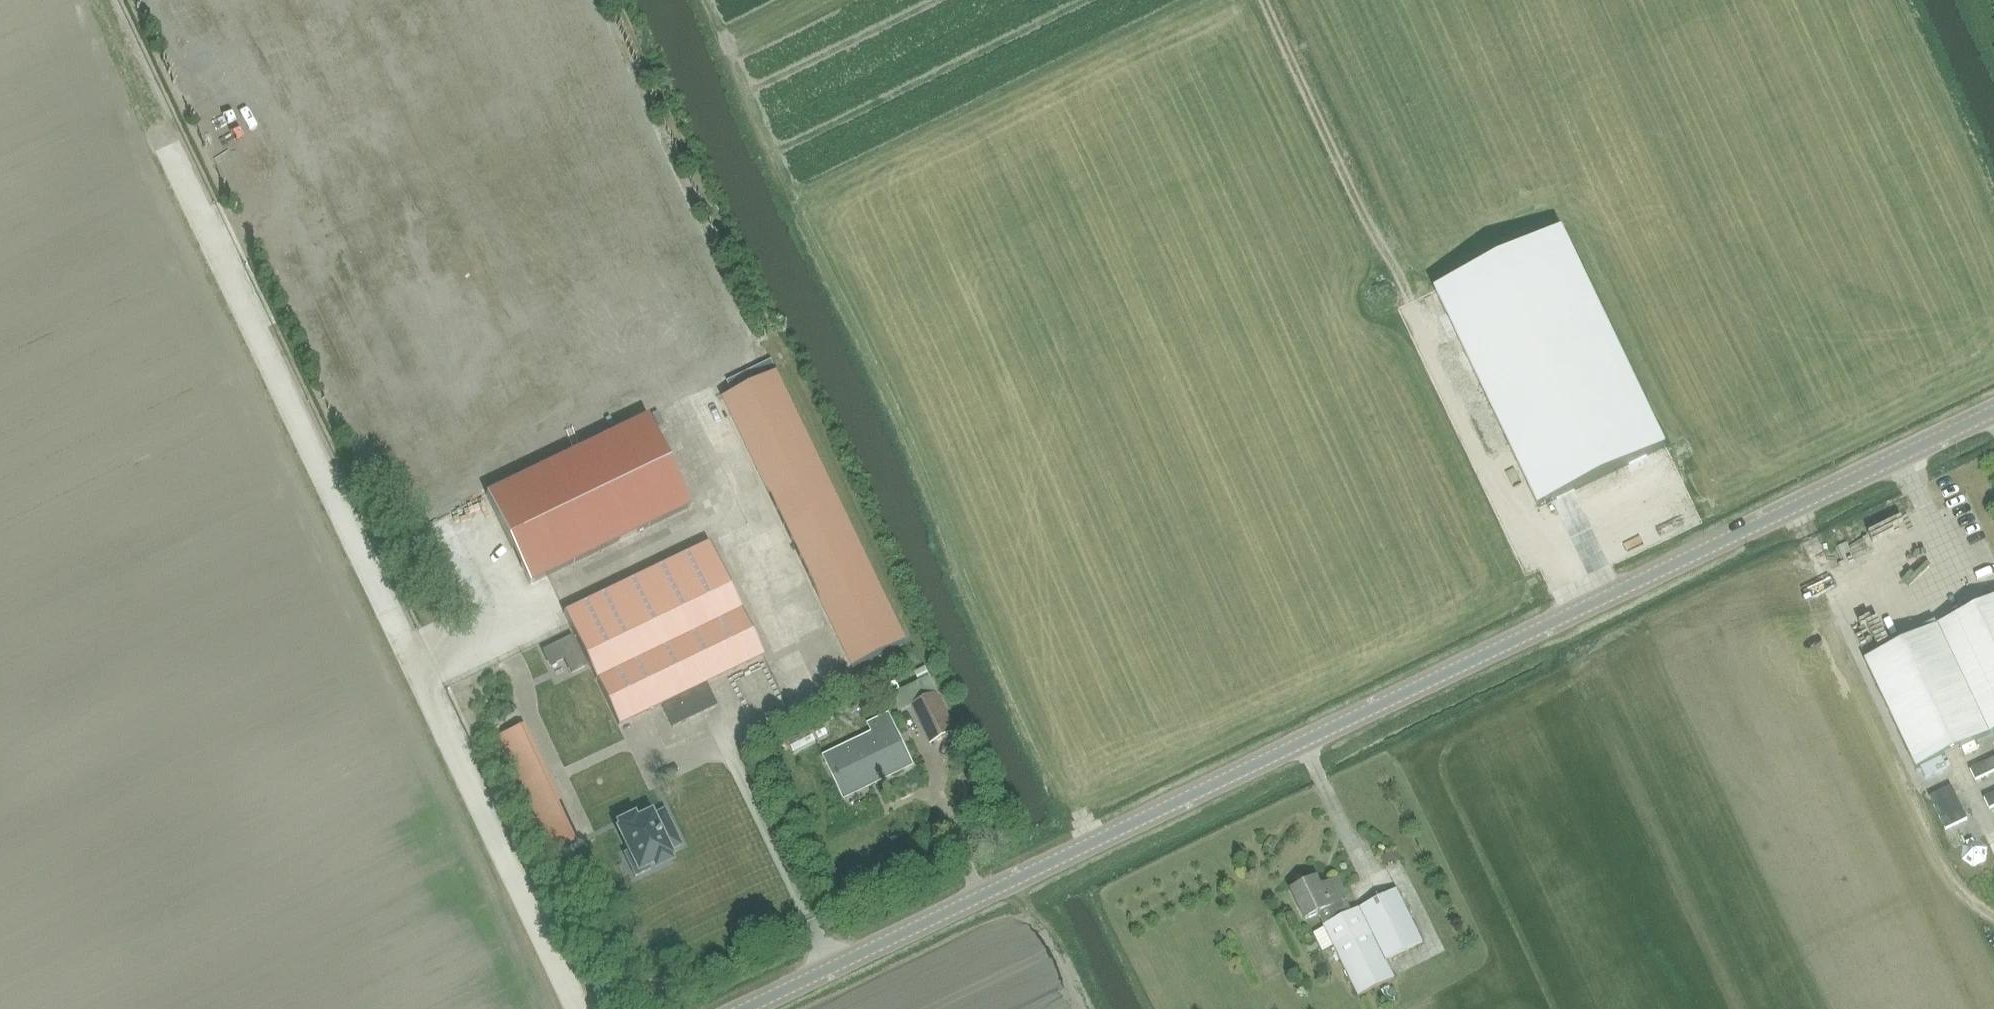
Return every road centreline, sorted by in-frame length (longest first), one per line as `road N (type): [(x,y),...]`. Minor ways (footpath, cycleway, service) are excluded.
road 1 (tertiary): [(747,1008),(1993,413)]

